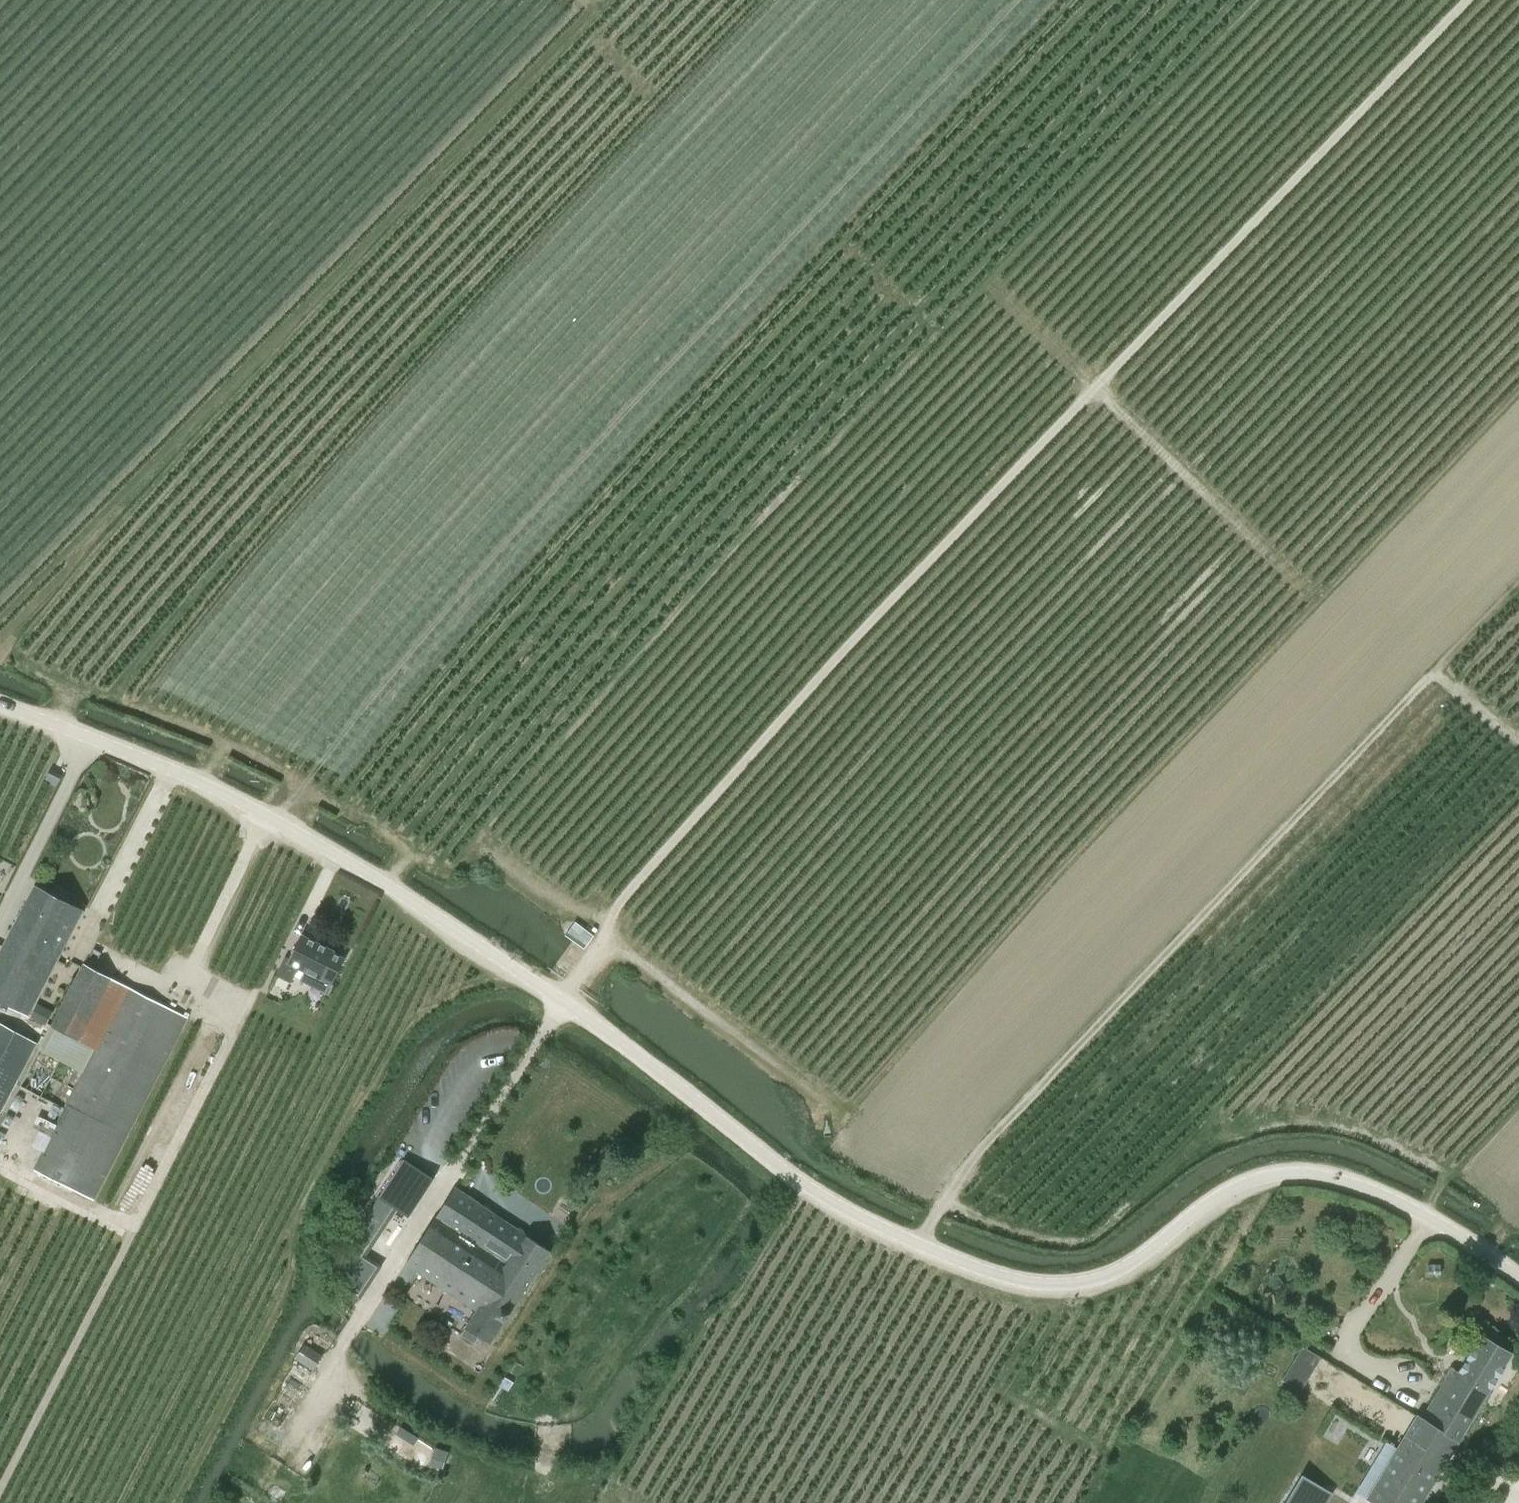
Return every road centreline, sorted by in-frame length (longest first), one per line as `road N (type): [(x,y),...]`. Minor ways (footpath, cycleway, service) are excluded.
road 1 (unclassified): [(1518,1281),(1400,1201),(1306,1174),(1255,1179),(1216,1196),(1128,1267),(1065,1285),(1015,1281),(951,1258),(774,1164),(654,1065),(338,855),(171,769),(0,701)]

